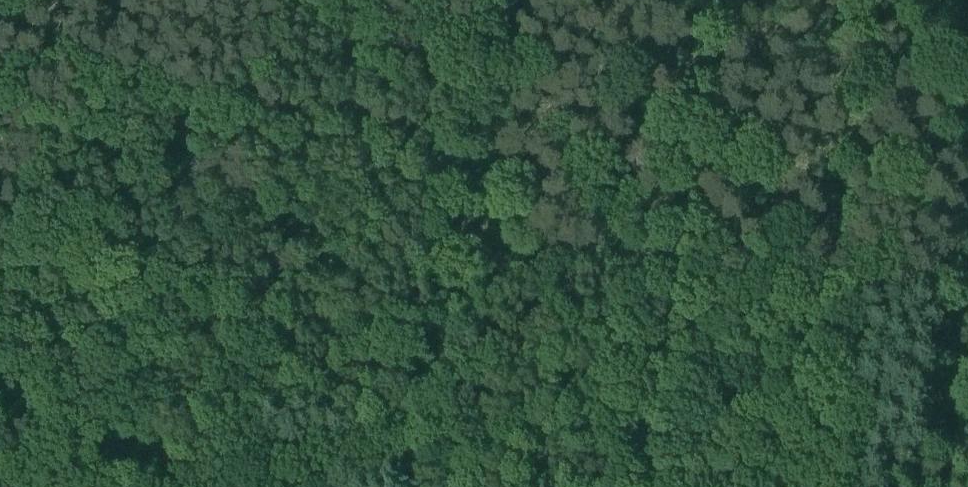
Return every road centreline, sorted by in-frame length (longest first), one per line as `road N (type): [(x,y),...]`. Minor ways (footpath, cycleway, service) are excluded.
road 1 (track): [(412,486),(509,0)]
road 2 (track): [(944,486),(967,230)]

